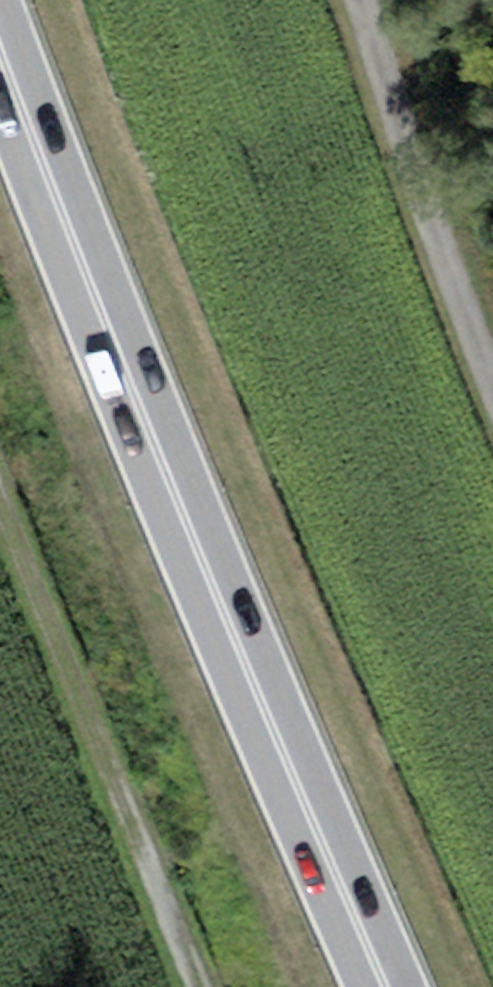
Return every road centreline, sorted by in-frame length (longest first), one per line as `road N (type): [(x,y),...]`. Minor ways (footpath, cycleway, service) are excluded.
road 1 (trunk): [(0,52),(162,465),(385,986)]
road 2 (track): [(199,986),(0,508)]
road 3 (unclassified): [(492,359),(454,282),(365,0)]

